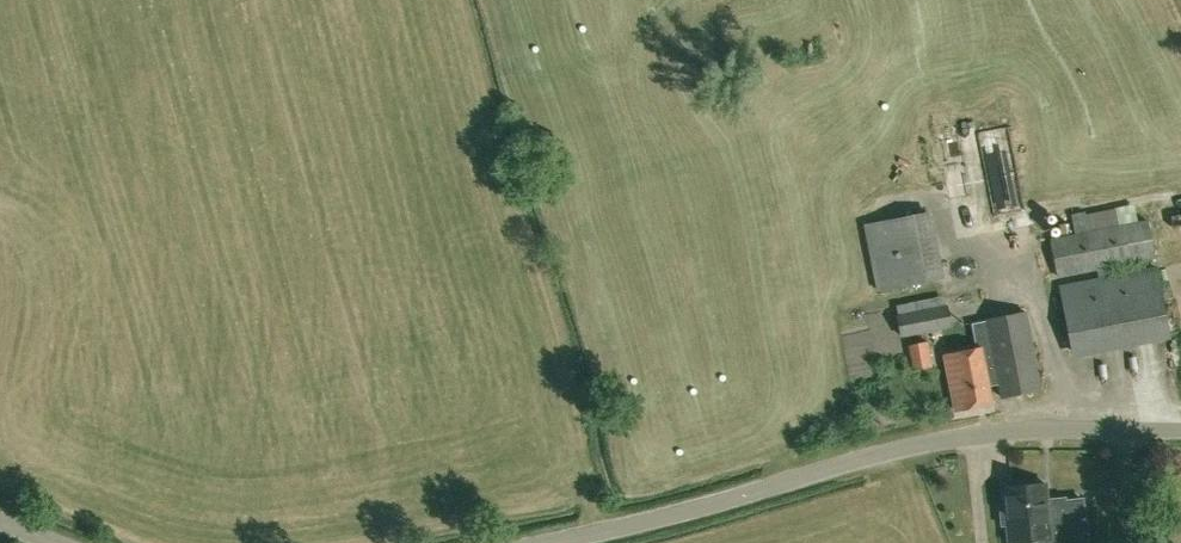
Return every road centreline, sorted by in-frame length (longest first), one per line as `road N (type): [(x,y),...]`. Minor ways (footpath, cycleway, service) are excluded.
road 1 (unclassified): [(1180,431),(1050,428),(925,443),(549,542)]

